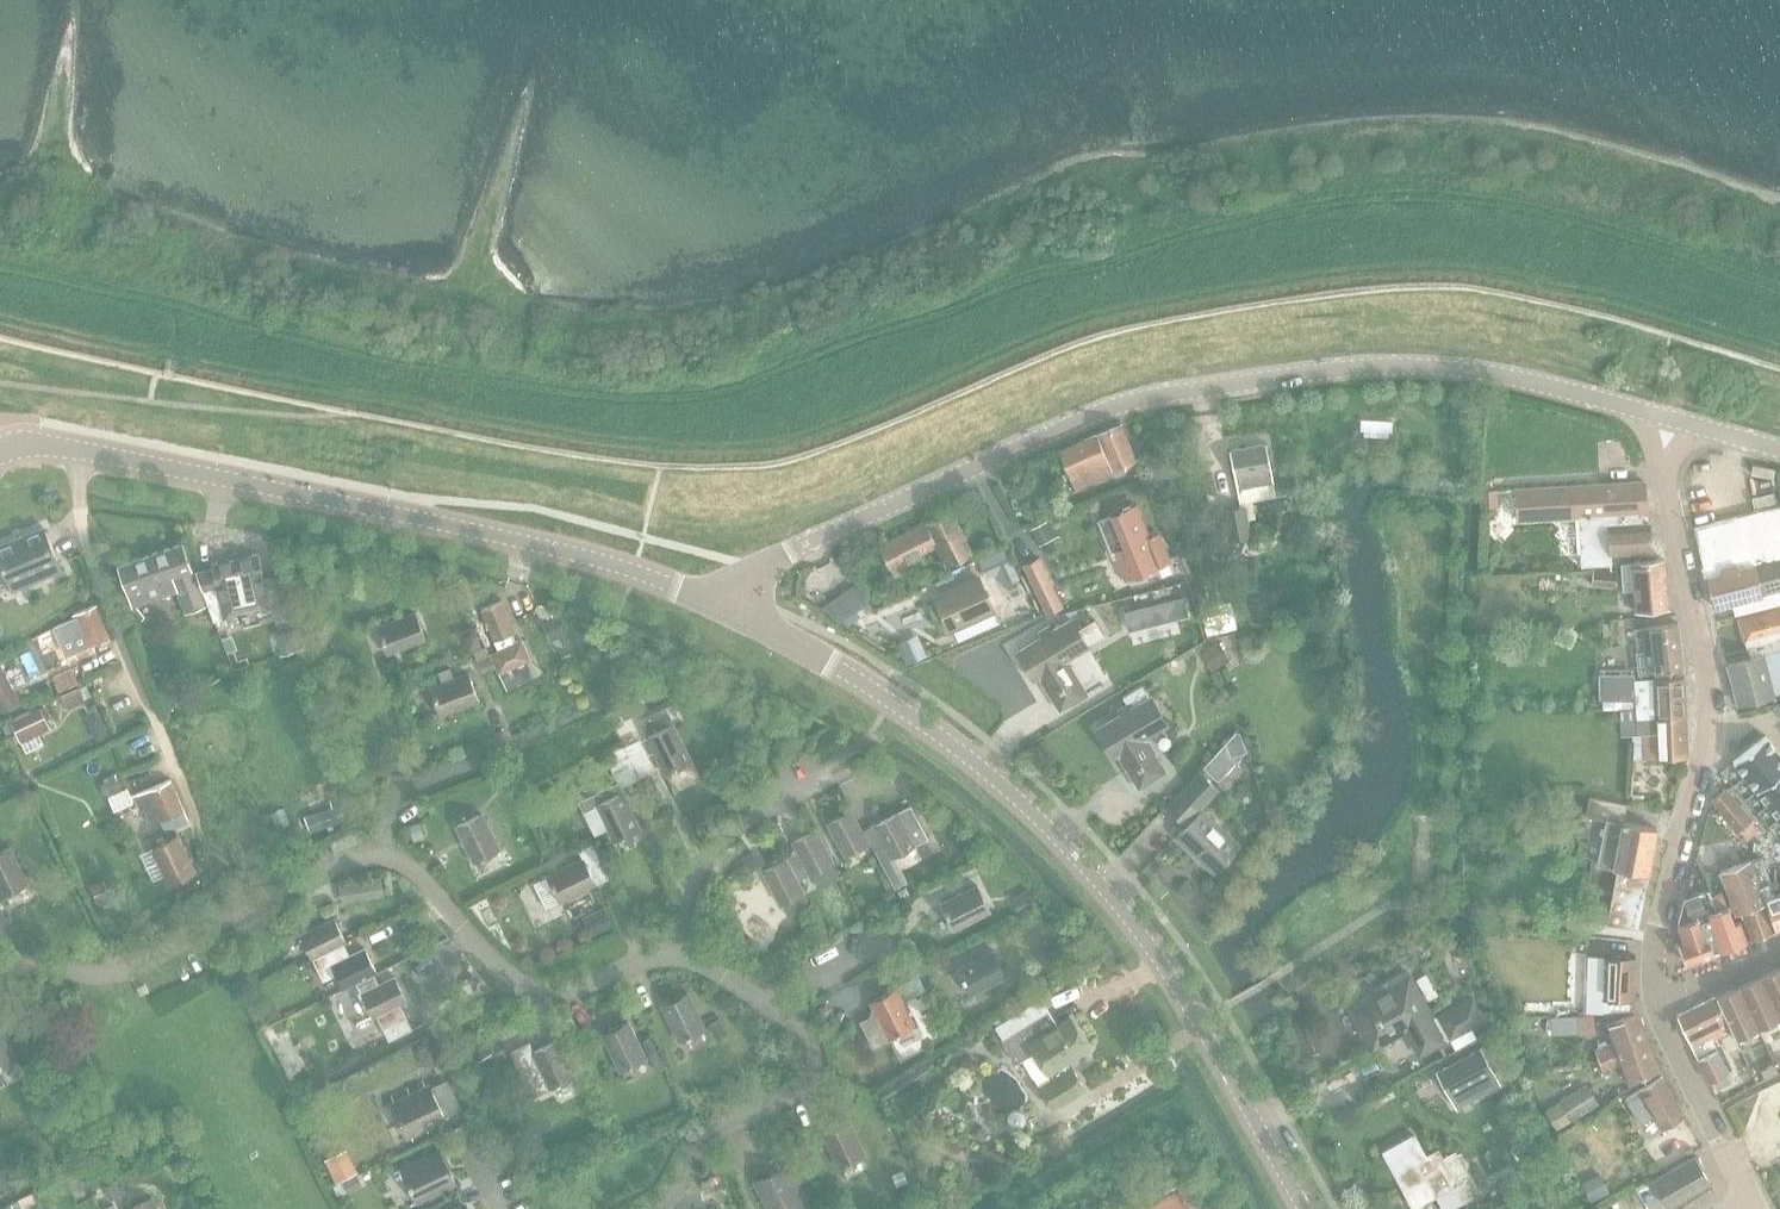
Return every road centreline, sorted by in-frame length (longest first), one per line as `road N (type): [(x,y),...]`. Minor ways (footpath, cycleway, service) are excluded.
road 1 (residential): [(729,610),(755,573),(786,552),(1141,398),(1351,366),(1430,365),(1502,372),(1653,413)]
road 2 (tertiary): [(1304,1208),(1167,972),(1062,843),(995,779),(882,695),(729,610)]
road 3 (tertiary): [(729,610),(525,539),(81,450)]
road 4 (residential): [(1653,413),(1709,701),(1707,737),(1659,916),(1653,1006)]
road 5 (residential): [(212,861),(89,558),(78,509),(81,450)]
road 6 (residential): [(1653,1006),(1755,1208)]
road 7 (residential): [(1779,949),(1653,1006)]
road 8 (residential): [(1779,450),(1653,413)]

